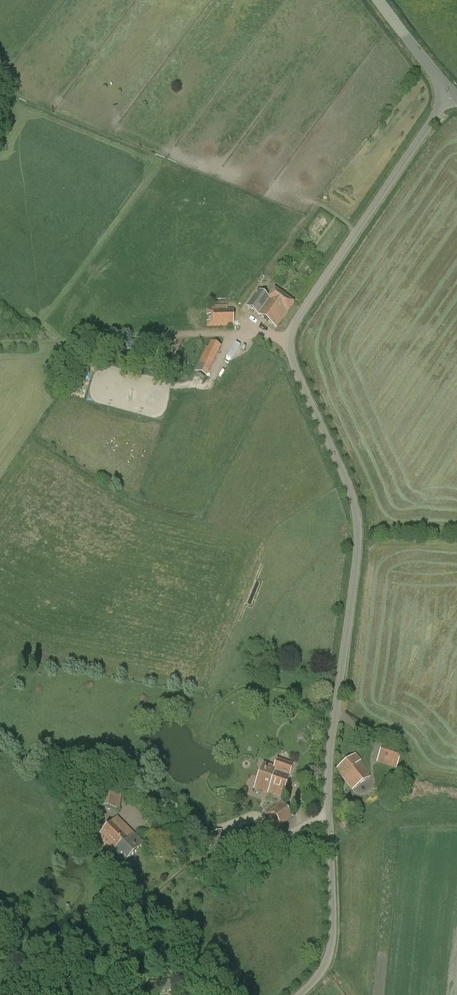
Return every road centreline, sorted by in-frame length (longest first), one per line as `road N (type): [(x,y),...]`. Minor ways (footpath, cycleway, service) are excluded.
road 1 (unclassified): [(298,994),(330,959),(327,779),(359,534),(353,495),(289,351),(290,335),(452,91)]

